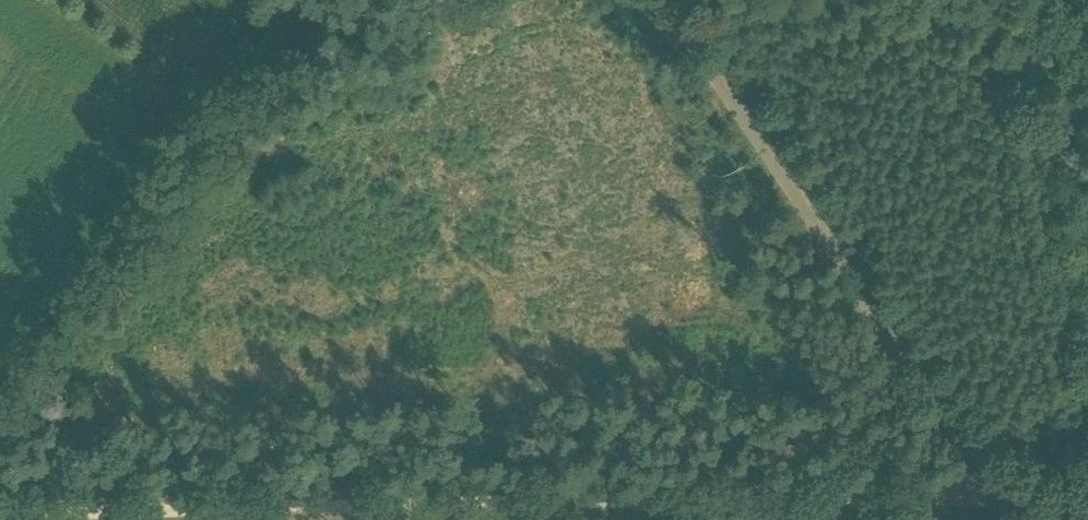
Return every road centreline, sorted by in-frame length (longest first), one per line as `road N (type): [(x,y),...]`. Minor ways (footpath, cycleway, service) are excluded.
road 1 (track): [(998,491),(0,514)]
road 2 (unclassified): [(1023,519),(654,0)]

